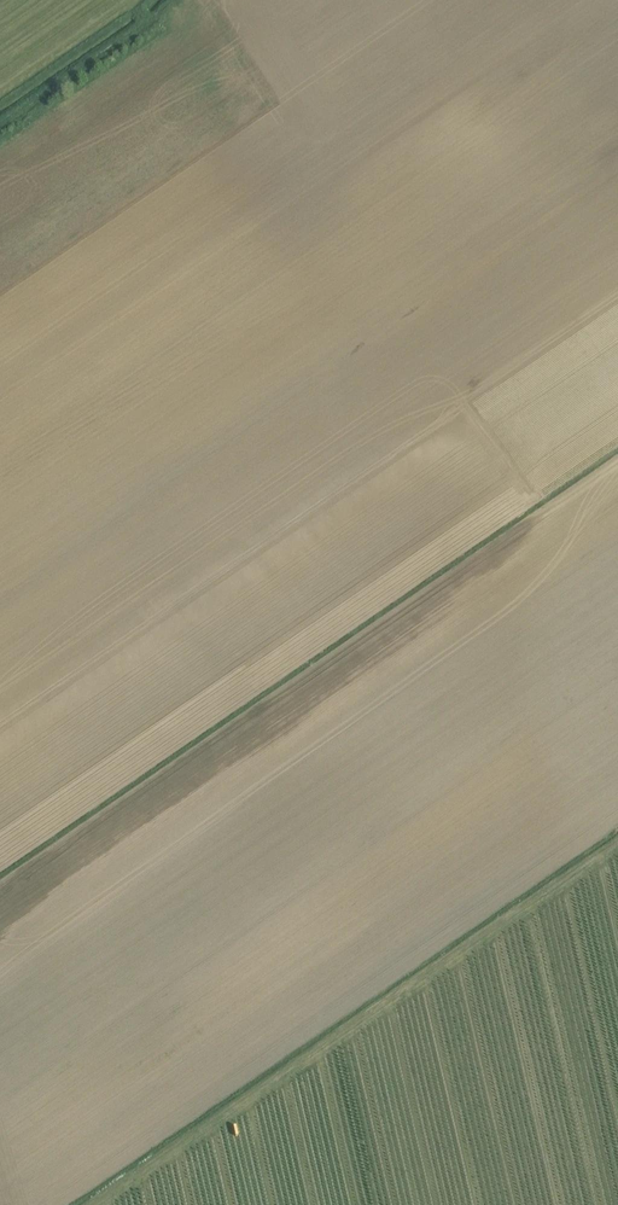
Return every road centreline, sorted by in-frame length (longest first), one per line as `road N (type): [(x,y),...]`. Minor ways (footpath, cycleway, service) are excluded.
road 1 (track): [(383,333),(617,163)]

